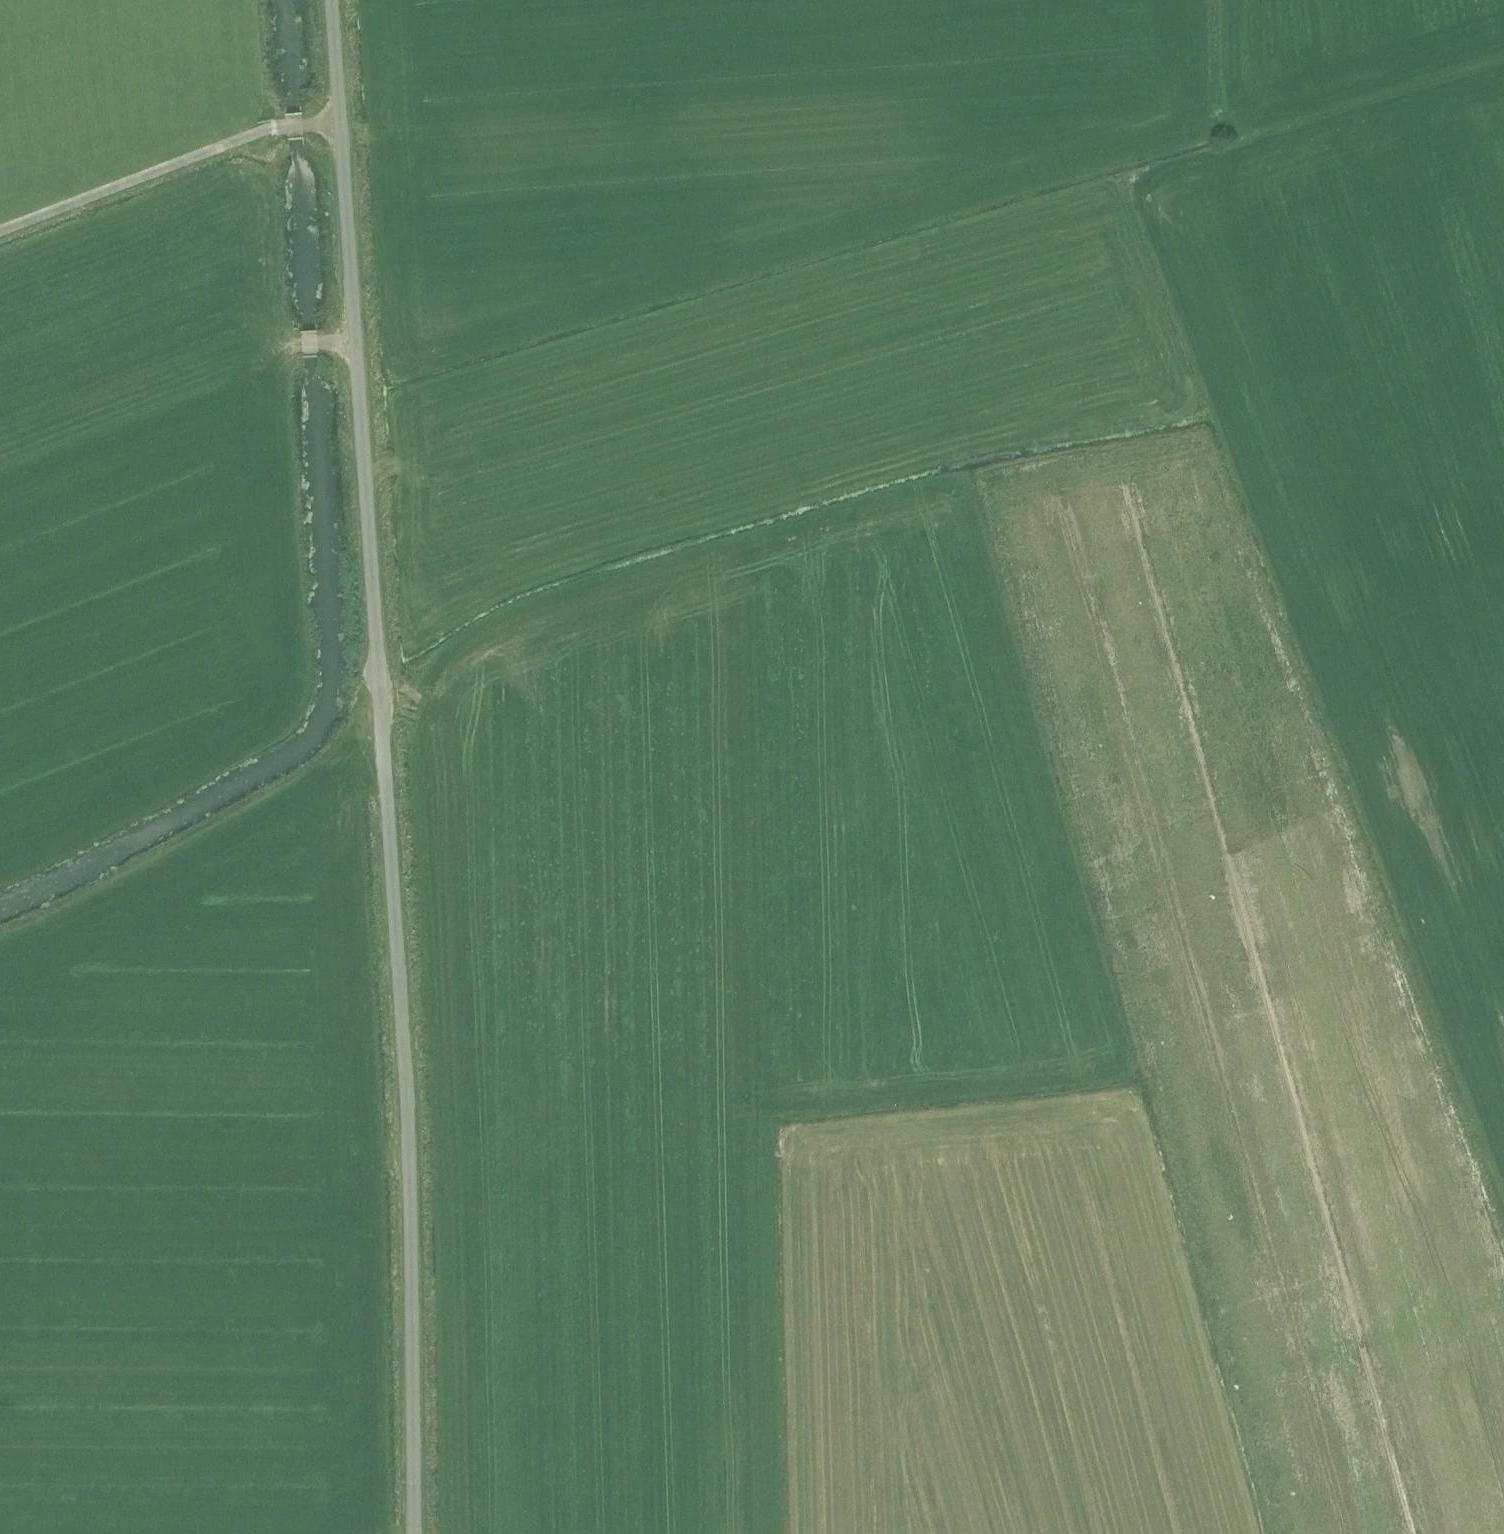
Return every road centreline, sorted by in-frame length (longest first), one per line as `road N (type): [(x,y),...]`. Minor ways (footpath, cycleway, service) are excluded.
road 1 (unclassified): [(416,1533),(410,1152),(334,0)]

